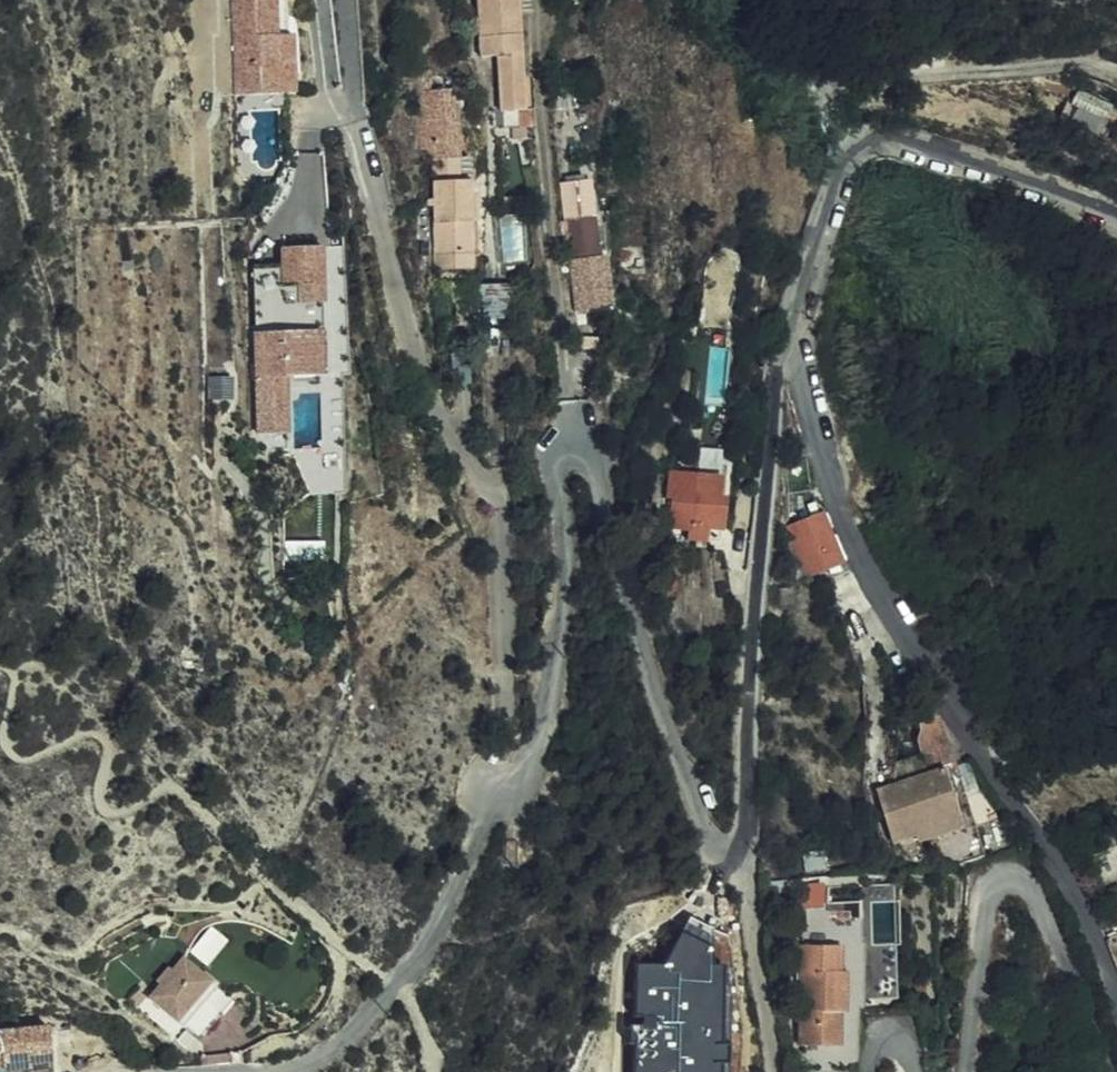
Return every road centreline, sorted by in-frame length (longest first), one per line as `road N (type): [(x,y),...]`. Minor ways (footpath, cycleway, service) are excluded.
road 1 (residential): [(742,851),(704,835),(599,460),(584,446),(563,450),(555,469),(568,521),(567,590),(549,728),(532,778),(497,813)]
road 2 (residential): [(497,813),(484,786),(504,731),(511,603),(501,522),(489,486),(424,391),(401,322),(354,115),(347,0)]
road 3 (residential): [(799,348),(830,475),(869,571),(1063,880),(1116,1002)]
road 4 (residential): [(799,348),(785,352),(776,368),(742,851)]
road 5 (residential): [(1116,227),(911,145),(861,145),(839,168),(807,279),(799,348)]
road 6 (residential): [(969,1071),(986,899),(1005,881),(1032,894),(1108,1071)]
road 7 (residential): [(497,813),(400,986),(347,1042),(289,1071)]
road 8 (residential): [(742,851),(768,1071)]

